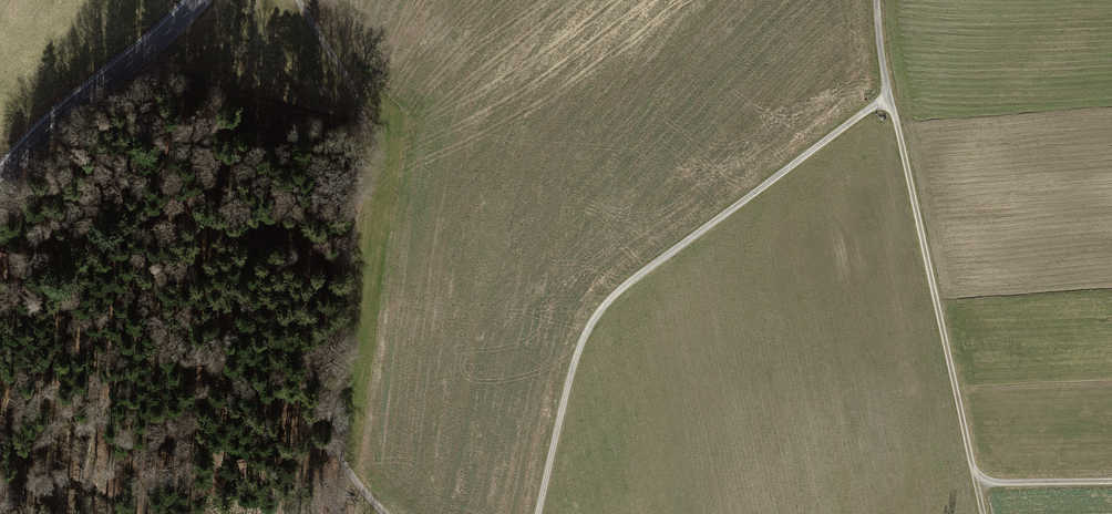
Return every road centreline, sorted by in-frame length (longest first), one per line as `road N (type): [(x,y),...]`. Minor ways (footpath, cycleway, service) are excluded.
road 1 (track): [(538,513),(594,317),(623,286),(889,94)]
road 2 (track): [(385,513),(353,477),(333,429),(363,116),(299,0)]
road 3 (track): [(889,94),(983,513)]
road 4 (tertiary): [(198,0),(0,174)]
road 5 (track): [(0,283),(85,313),(163,359)]
road 6 (track): [(1111,483),(976,485)]
road 7 (track): [(51,122),(158,192)]

